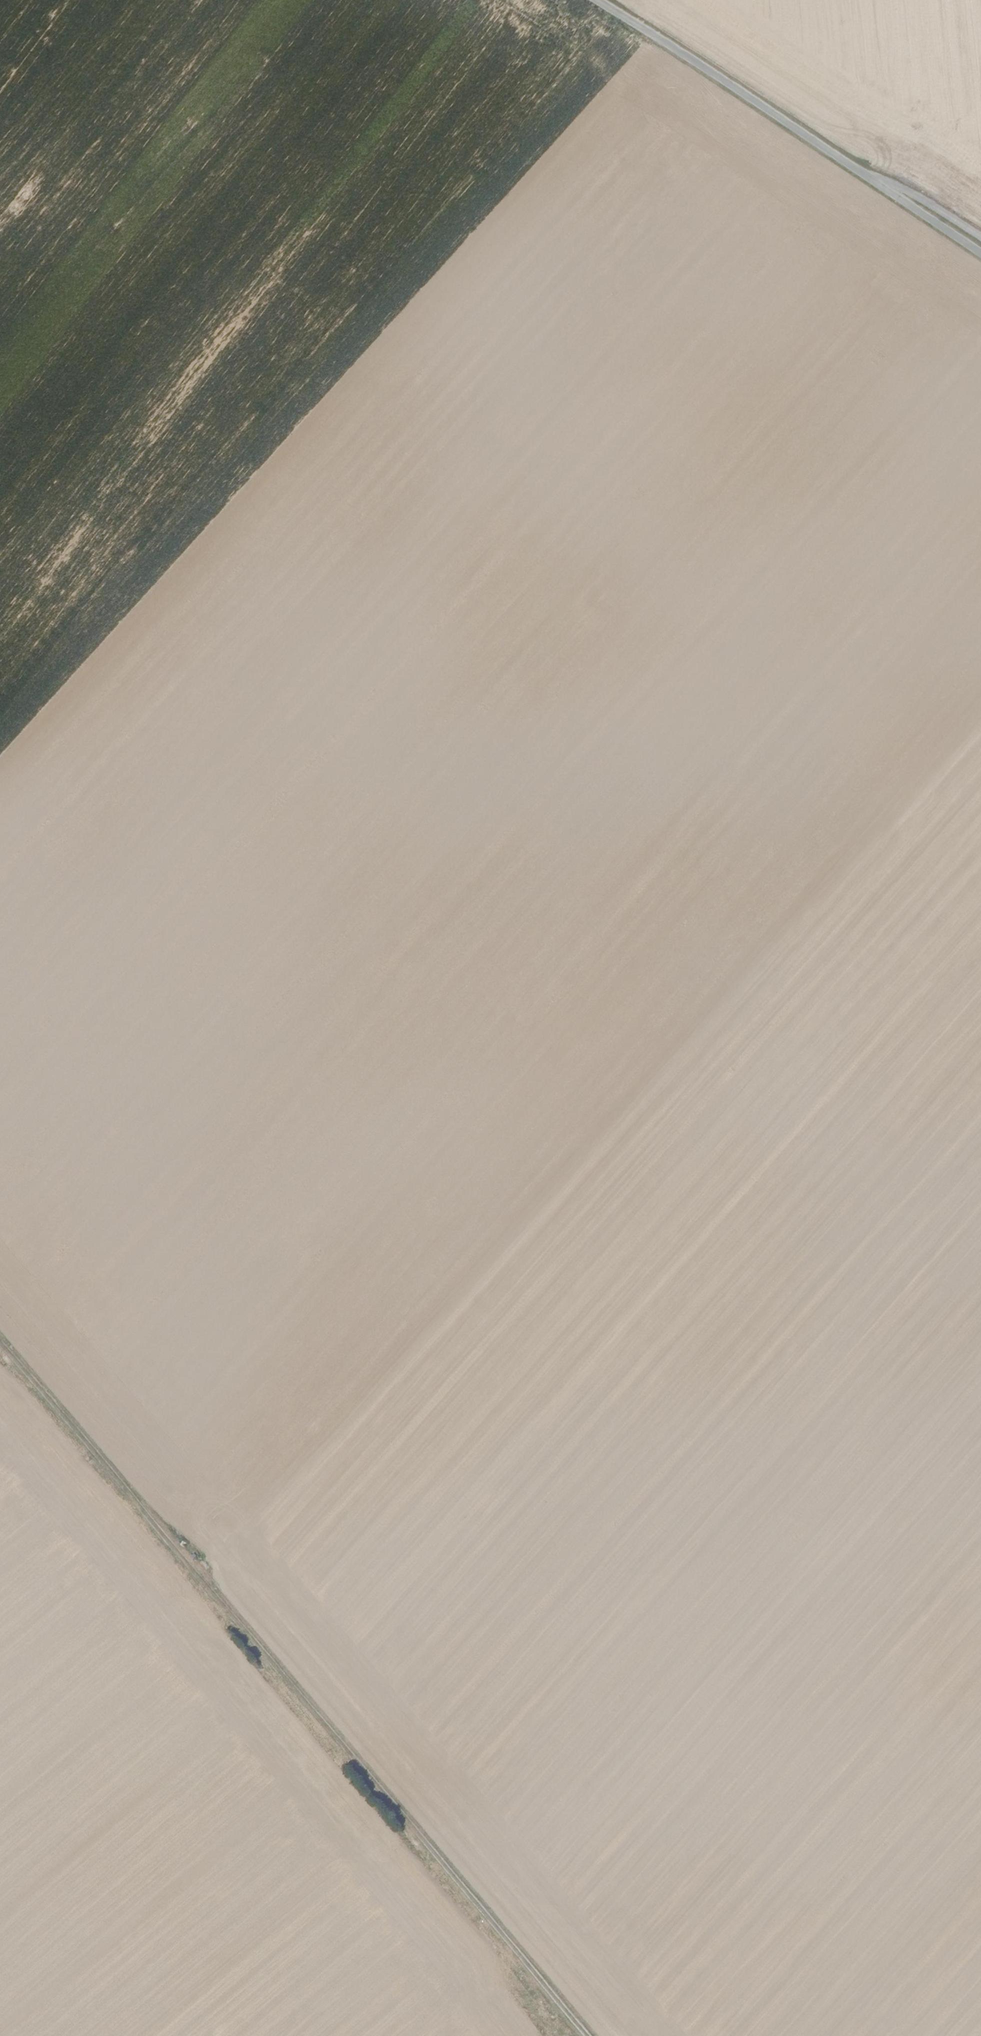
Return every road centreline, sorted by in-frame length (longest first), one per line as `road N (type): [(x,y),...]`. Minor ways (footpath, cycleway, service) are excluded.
road 1 (track): [(0,1345),(582,2035)]
road 2 (tertiary): [(980,258),(586,0)]

